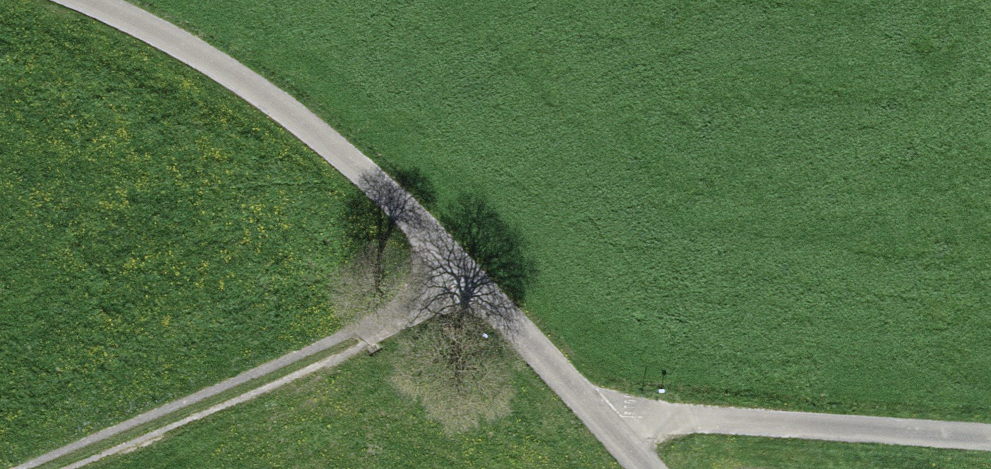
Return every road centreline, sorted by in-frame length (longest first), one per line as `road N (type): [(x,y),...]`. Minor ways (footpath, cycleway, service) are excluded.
road 1 (unclassified): [(86,0),(183,45),(339,154),(470,278),(646,468)]
road 2 (track): [(470,278),(340,345),(50,468)]
road 3 (track): [(990,437),(672,417),(608,428)]

